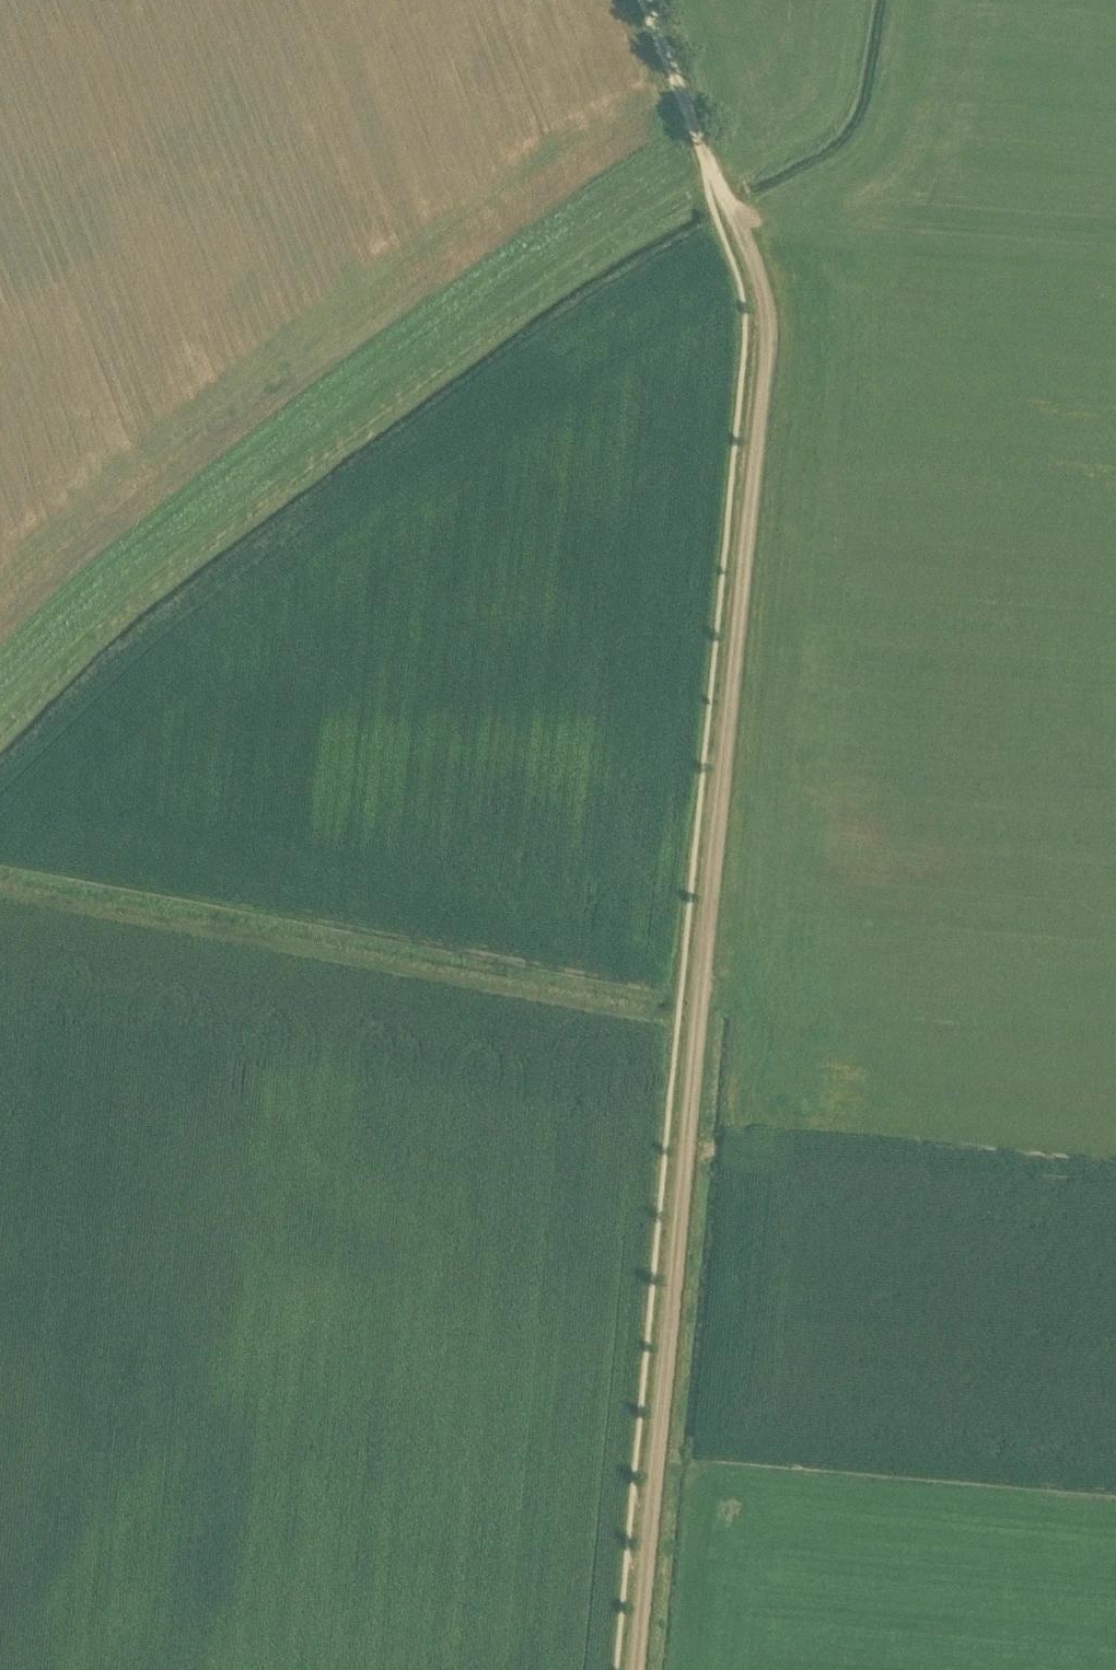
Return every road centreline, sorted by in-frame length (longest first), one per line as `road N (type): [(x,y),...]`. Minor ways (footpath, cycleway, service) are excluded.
road 1 (track): [(650,0),(766,298),(630,1669)]

